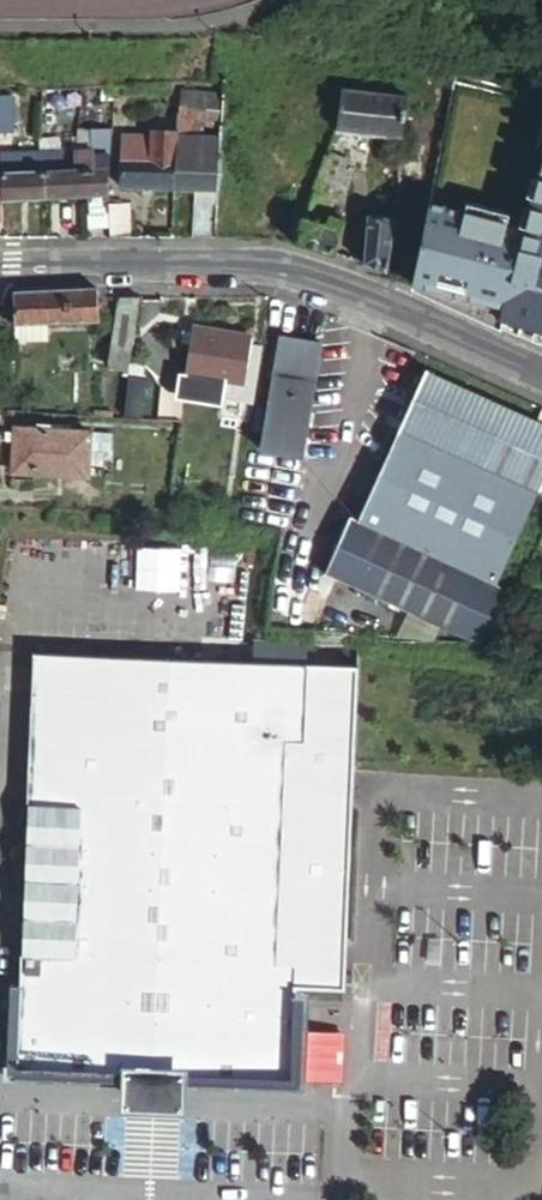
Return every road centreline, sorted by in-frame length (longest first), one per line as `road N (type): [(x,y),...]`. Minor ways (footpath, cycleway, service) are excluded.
road 1 (residential): [(541,369),(282,267),(0,265)]

